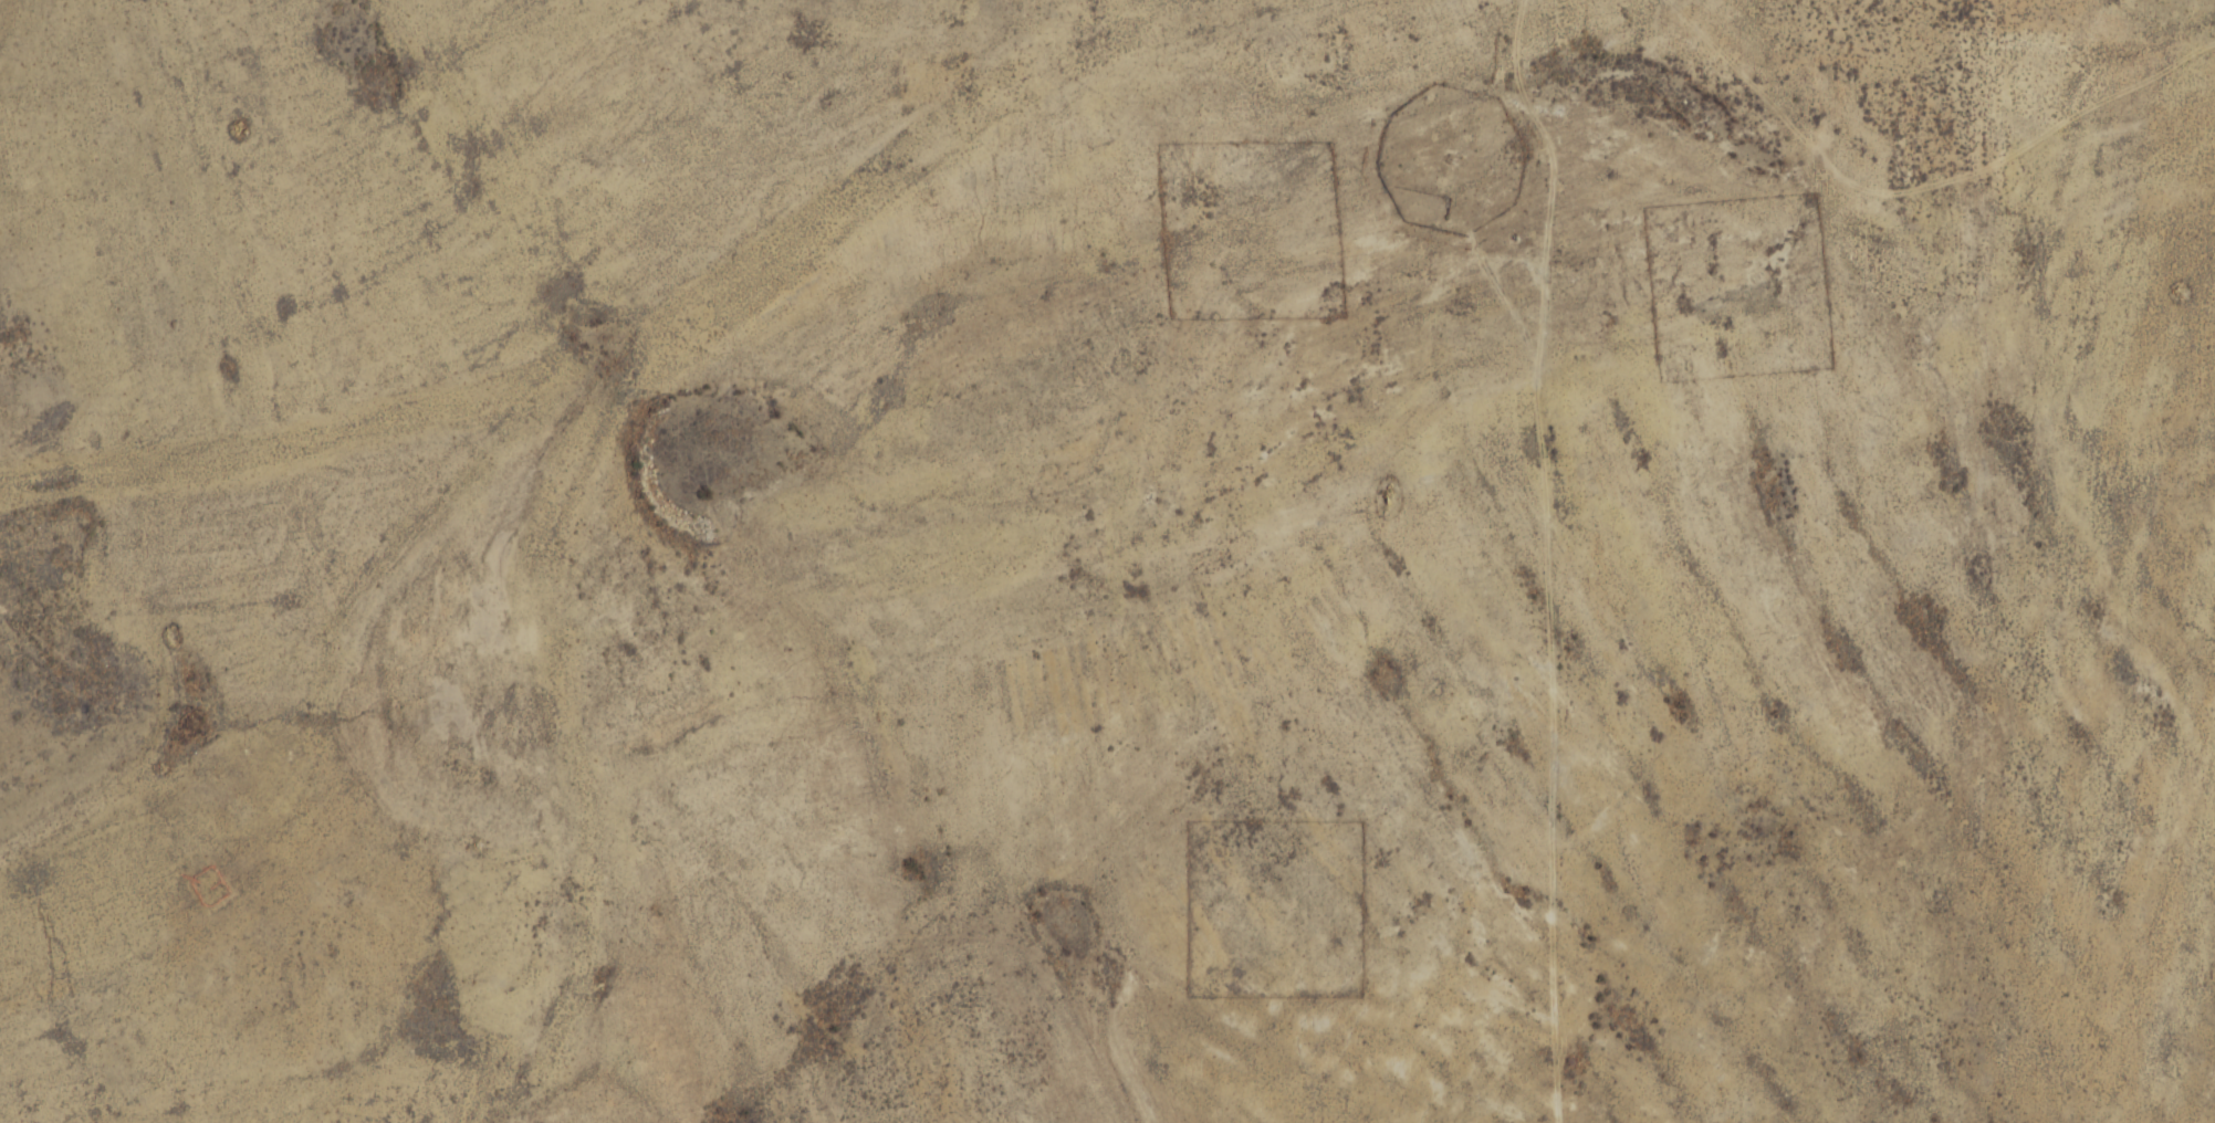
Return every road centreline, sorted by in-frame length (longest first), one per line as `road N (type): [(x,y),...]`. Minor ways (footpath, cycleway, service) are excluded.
road 1 (track): [(1666,0),(1835,170),(1880,197),(1994,169),(2214,43)]
road 2 (track): [(1543,452),(1535,368),(1554,145),(1522,88),(1523,0)]

